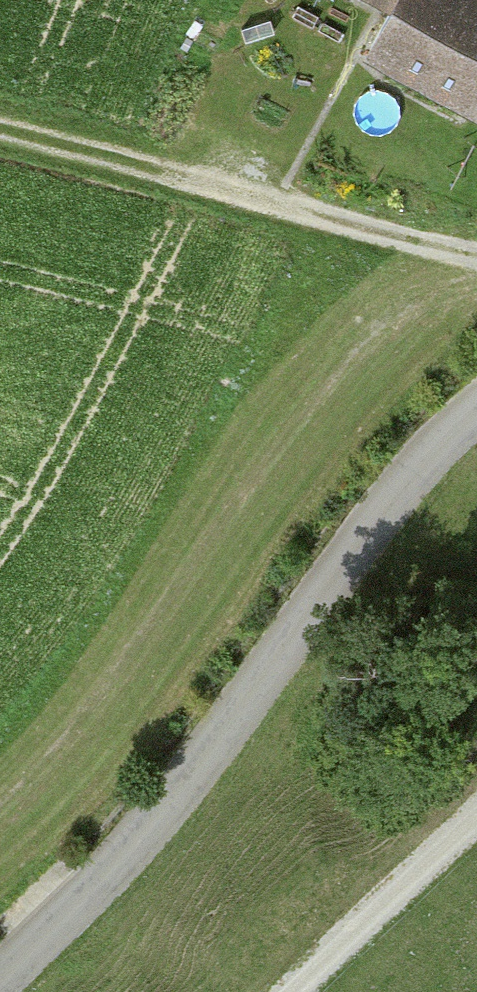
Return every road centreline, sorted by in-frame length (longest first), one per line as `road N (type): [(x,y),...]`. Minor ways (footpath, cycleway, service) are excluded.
road 1 (unclassified): [(0,981),(104,879),(203,764),(383,509),(476,405)]
road 2 (track): [(476,262),(0,132)]
road 3 (track): [(294,991),(476,821)]

